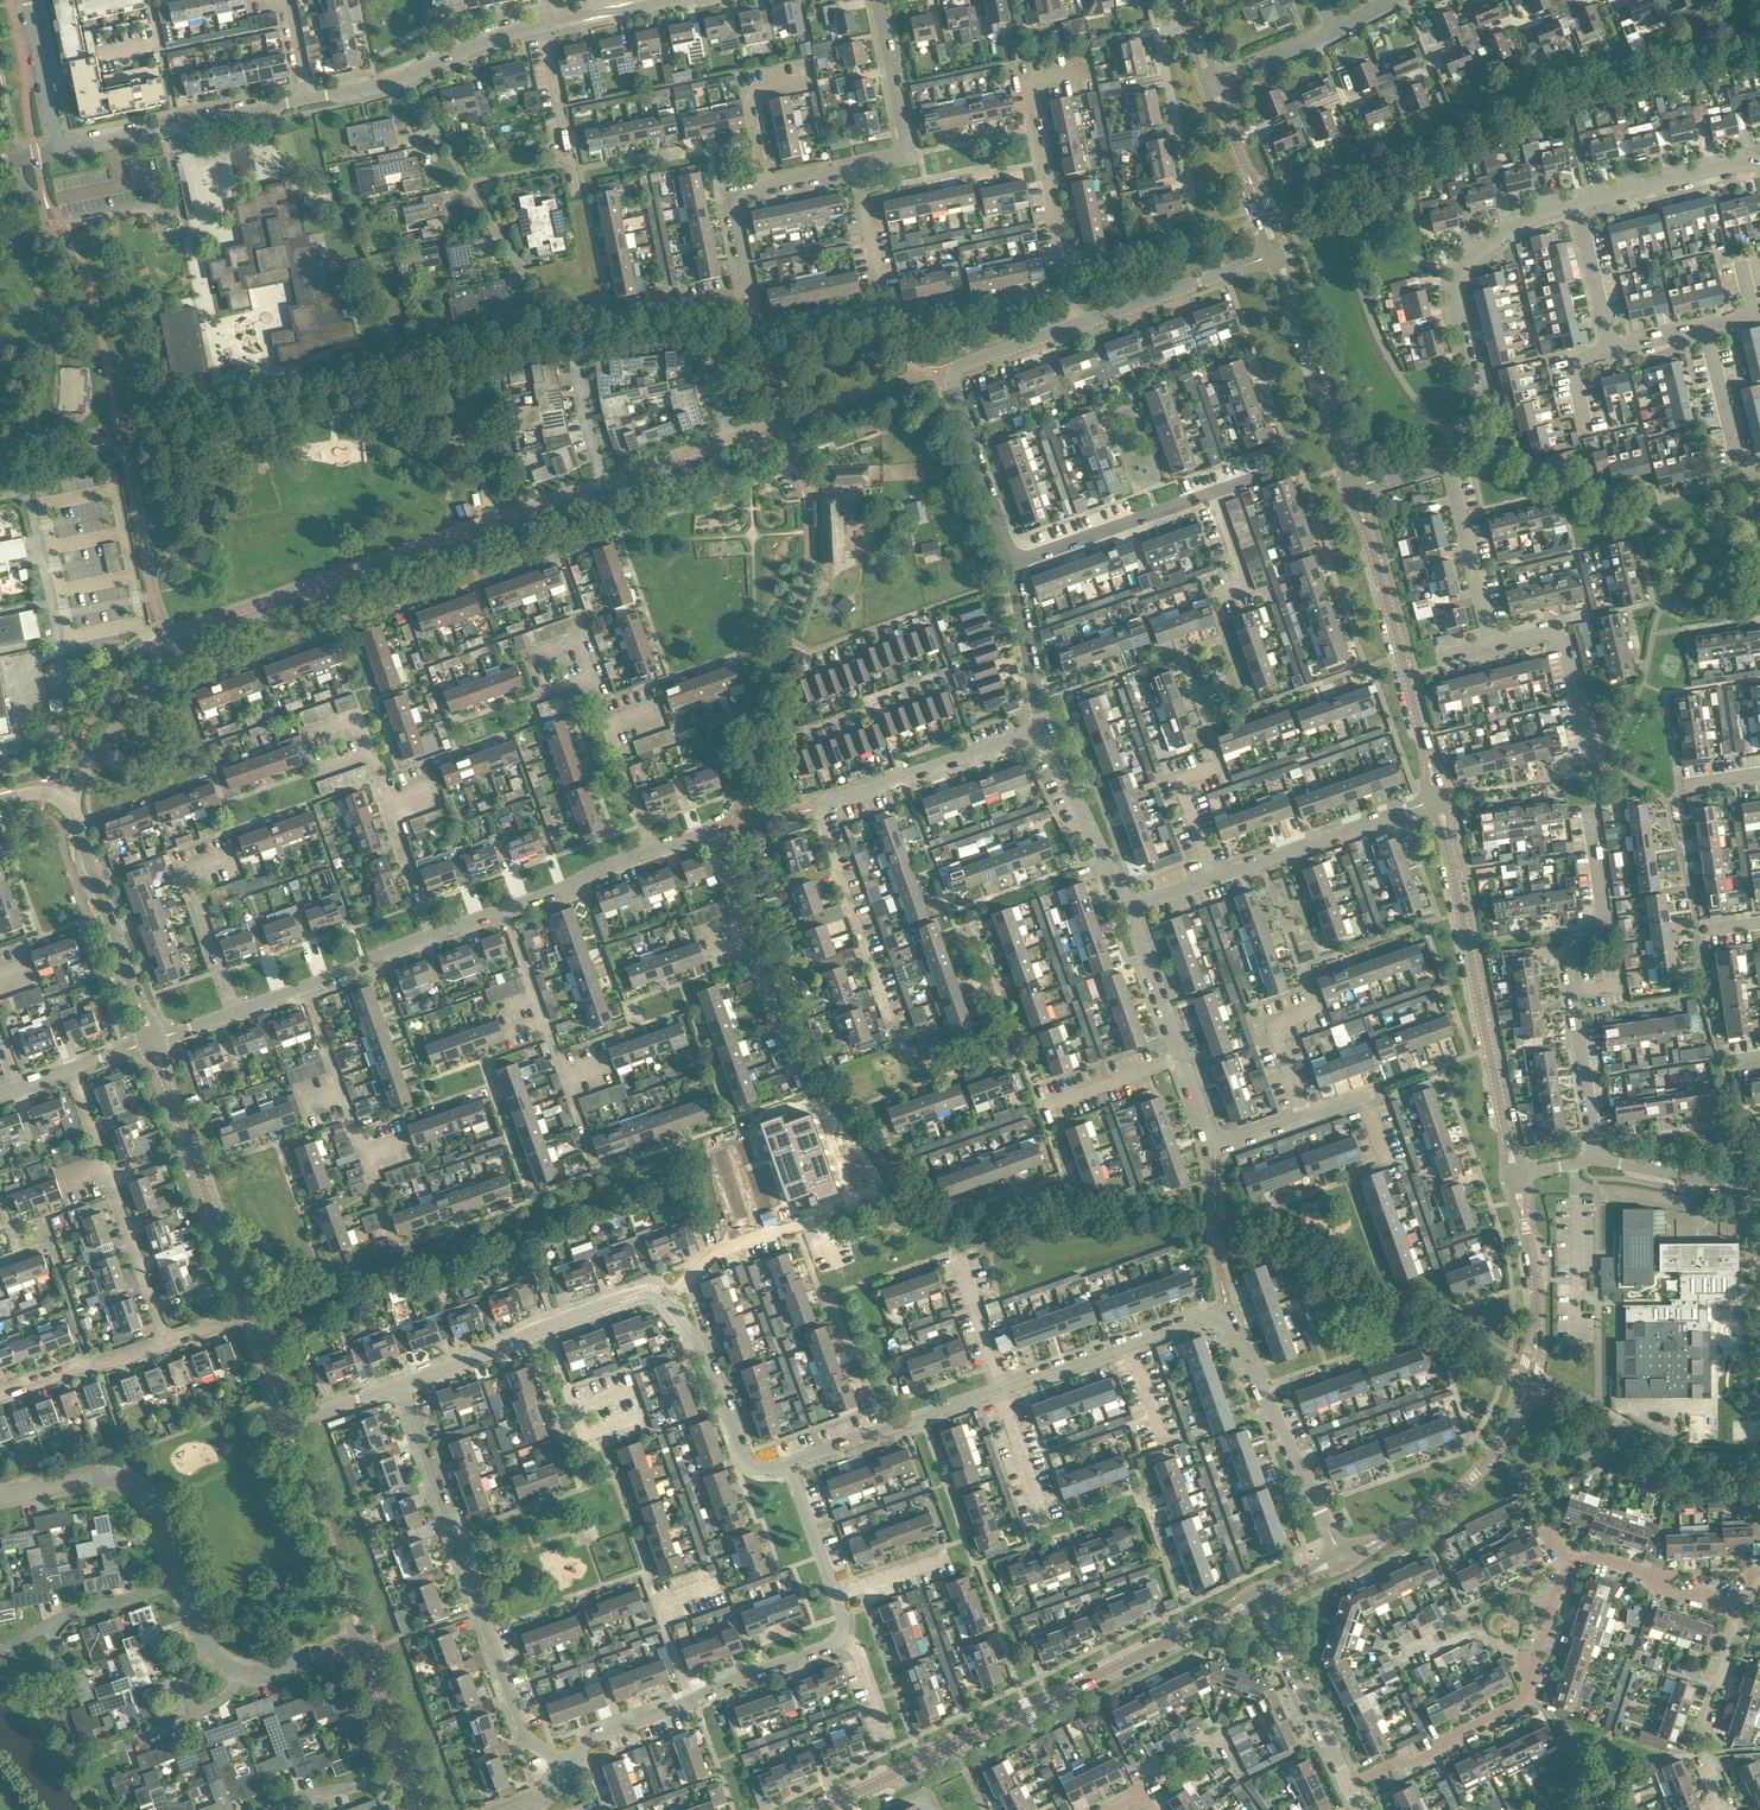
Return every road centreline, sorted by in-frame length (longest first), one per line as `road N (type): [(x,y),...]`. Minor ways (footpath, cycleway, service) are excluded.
road 1 (residential): [(1349,1785),(1438,1753),(1439,1741),(1527,1697),(1568,1560),(1595,1556),(1642,1570),(1654,1587),(1736,1610)]
road 2 (residential): [(904,1060),(814,809),(1041,728)]
road 3 (tertiary): [(822,1809),(1258,1597)]
road 4 (tertiary): [(1341,1557),(1456,1496),(1510,1425),(1533,1367),(1539,1312),(1514,1176)]
road 5 (residential): [(170,648),(608,490)]
road 6 (residential): [(567,1766),(523,1728),(401,1383)]
road 7 (tertiary): [(1514,1176),(1438,797)]
road 8 (residential): [(1597,1160),(1569,962),(1602,914),(1589,809)]
road 9 (residential): [(1012,563),(953,396),(952,375),(1079,324)]
road 10 (residential): [(1446,456),(1475,390),(1453,299),(1456,275),(1532,216),(1577,204)]
road 11 (unclassified): [(1128,908),(1438,797)]
road 12 (tertiary): [(1438,797),(1355,486)]
road 13 (residential): [(567,1766),(600,1733),(840,1637)]
road 14 (residential): [(553,338),(534,284),(407,75)]
road 15 (tertiary): [(249,1314),(153,1040)]
road 16 (residential): [(167,1342),(70,1070)]
road 17 (residential): [(799,1094),(707,831)]
road 18 (residential): [(598,1171),(505,909)]
road 19 (residential): [(398,1248),(305,987)]
road 20 (residential): [(1012,563),(1270,472)]
road 21 (residential): [(1341,1557),(1224,1318)]
road 22 (tertiary): [(153,1040),(64,802)]
road 23 (residential): [(60,151),(308,100)]
road 24 (residential): [(1216,1142),(1128,908)]
road 25 (residential): [(1079,324),(1028,82)]
road 26 (residential): [(181,1580),(151,1502),(136,1487),(93,1477),(0,1496)]
road 27 (residential): [(1003,1386),(1199,1317),(1224,1318)]
road 28 (residential): [(435,934),(356,716)]
road 29 (tertiary): [(362,1639),(286,1423)]
road 30 (residential): [(788,1462),(1003,1386)]
road 31 (residential): [(651,850),(577,640)]
road 32 (residential): [(666,1301),(702,1349),(749,1461),(768,1468),(788,1462)]
road 33 (residential): [(1258,1597),(1349,1785)]
road 34 (residential): [(1719,1809),(1698,1752),(1736,1610)]
road 35 (residential): [(856,169),(894,161),(907,144),(878,0)]
road 36 (residential): [(1079,324),(1270,256)]
road 37 (unclassified): [(1128,908),(1041,728)]
road 38 (residential): [(1590,760),(1558,636),(1491,643)]
road 39 (residential): [(1491,643),(1446,456)]
road 40 (tertiary): [(1355,486),(1297,307)]
road 41 (unclassified): [(64,802),(170,648)]
road 42 (residential): [(1759,164),(1577,204)]
road 43 (residential): [(167,1342),(0,1395)]
road 44 (residential): [(576,193),(542,25)]
road 45 (residential): [(1041,728),(1012,563)]
road 46 (residential): [(1759,1194),(1597,1160)]
road 47 (residential): [(505,909),(651,850)]
road 48 (residential): [(768,187),(749,93),(809,81)]
road 49 (residential): [(401,1383),(545,1325)]
road 50 (residential): [(1749,475),(1738,463),(1708,328)]
road 51 (residential): [(60,151),(29,0)]
road 52 (residential): [(1610,351),(1577,204)]
road 53 (residential): [(407,75),(542,25)]
road 54 (tertiary): [(410,1774),(362,1639)]
road 55 (residential): [(835,1596),(788,1462)]
road 56 (residential): [(236,1011),(189,877)]
road 57 (residential): [(305,987),(435,934)]
road 58 (residential): [(1003,1386),(958,1255)]
road 59 (residential): [(760,1237),(819,1221),(845,1289)]
road 60 (residential): [(608,490),(733,445)]
road 61 (residential): [(746,292),(731,201),(768,187)]
road 62 (residential): [(577,363),(608,490)]
road 63 (residential): [(57,1621),(181,1580)]
road 64 (residential): [(545,1325),(639,1292),(666,1301)]
road 65 (residential): [(1221,78),(1337,30)]
road 66 (residential): [(362,1639),(275,1669),(243,1671)]
road 67 (residential): [(286,1423),(401,1383)]

